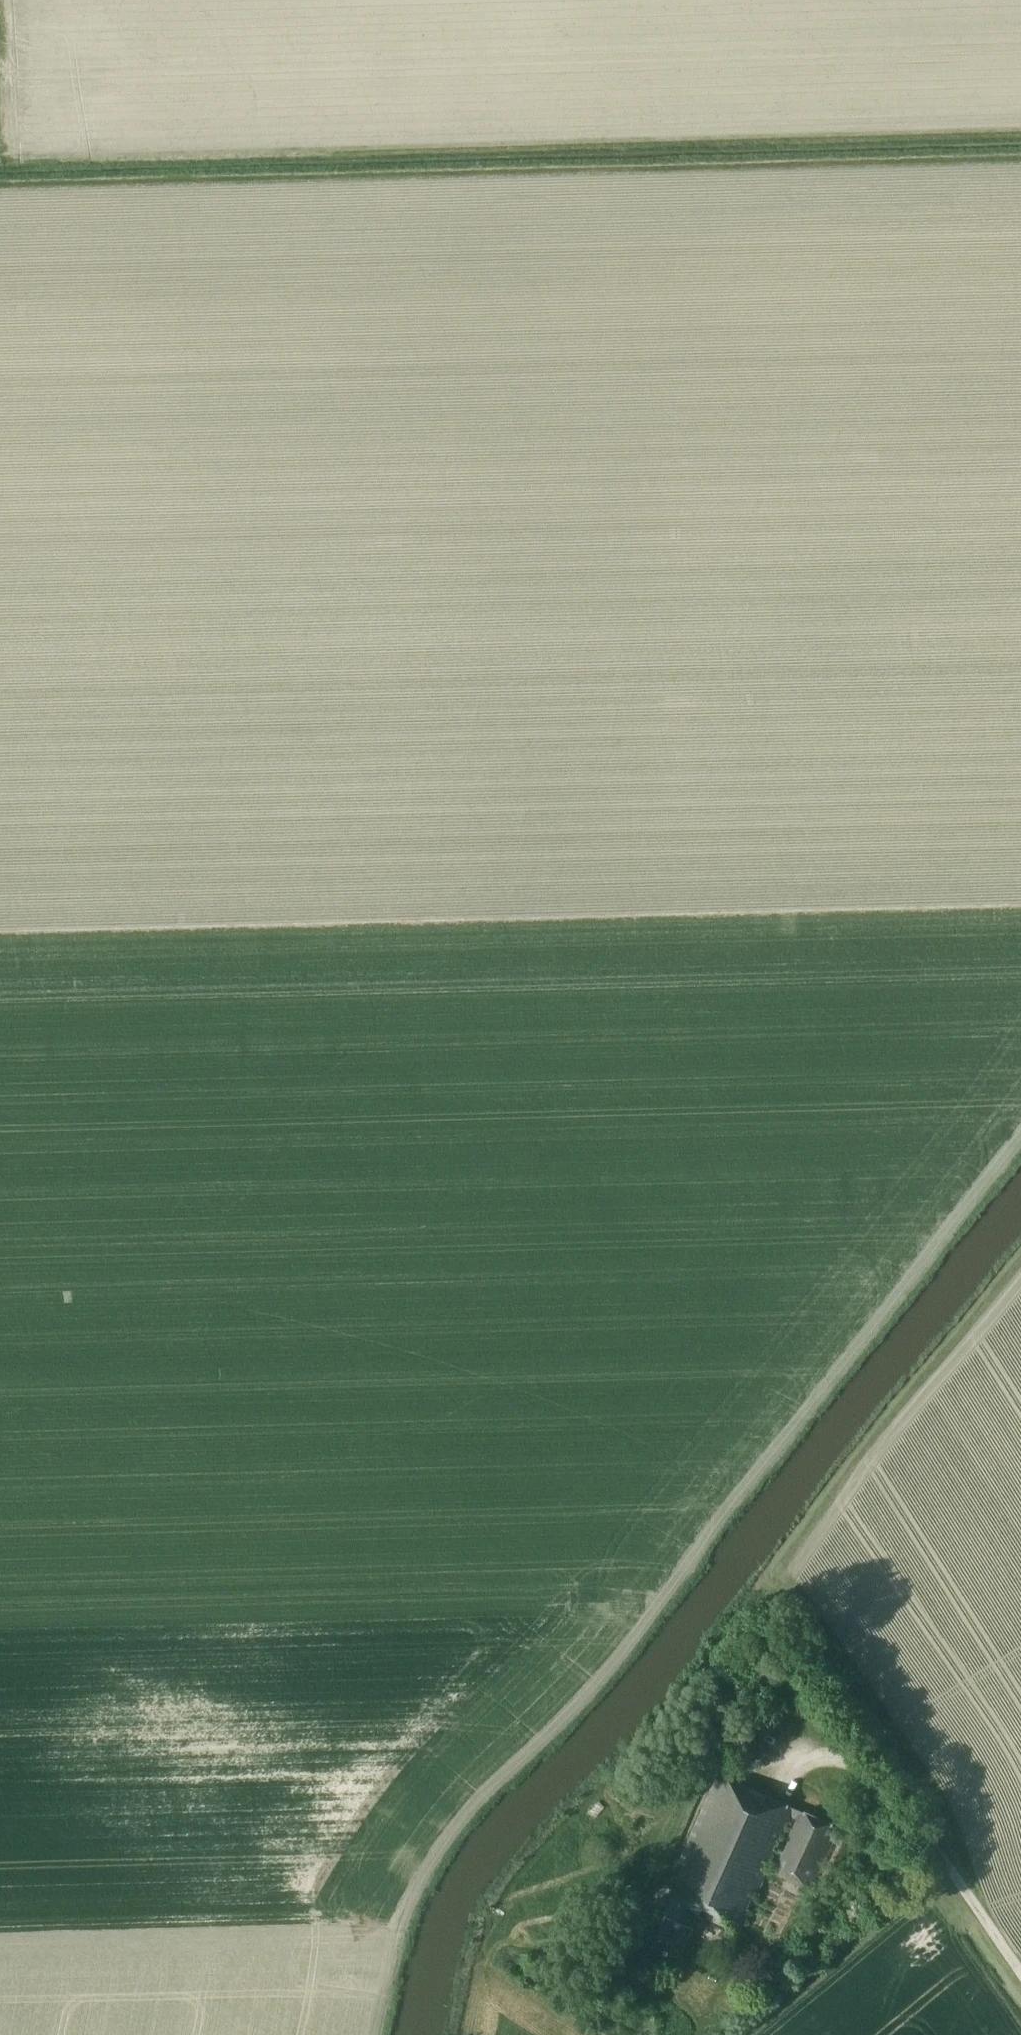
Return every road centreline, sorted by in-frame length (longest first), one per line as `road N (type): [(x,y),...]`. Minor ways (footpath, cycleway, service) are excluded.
road 1 (unclassified): [(1020,1972),(906,1812),(859,1767)]

